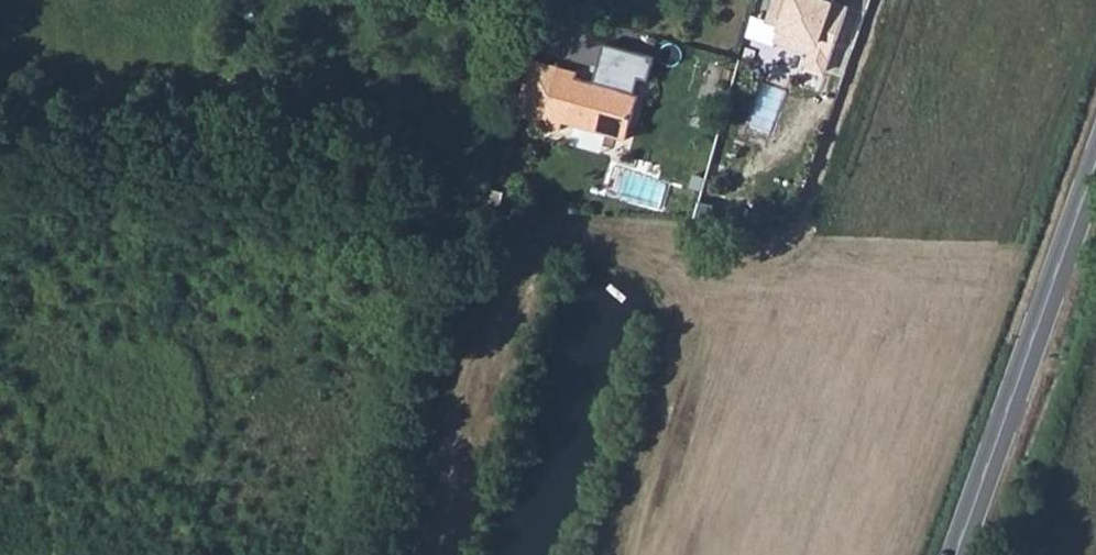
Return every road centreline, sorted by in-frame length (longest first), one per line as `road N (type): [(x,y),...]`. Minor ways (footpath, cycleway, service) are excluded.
road 1 (secondary): [(958,554),(1095,171)]

